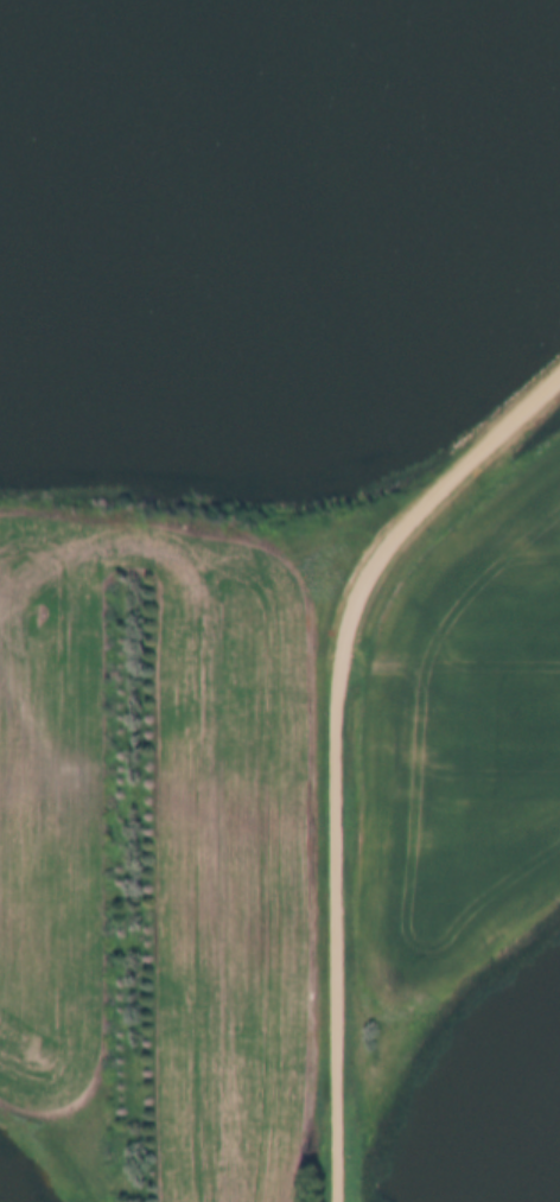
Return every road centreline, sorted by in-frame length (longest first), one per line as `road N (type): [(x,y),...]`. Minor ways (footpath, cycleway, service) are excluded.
road 1 (residential): [(339,1201),(337,689),(351,599),(418,513),(559,378)]

